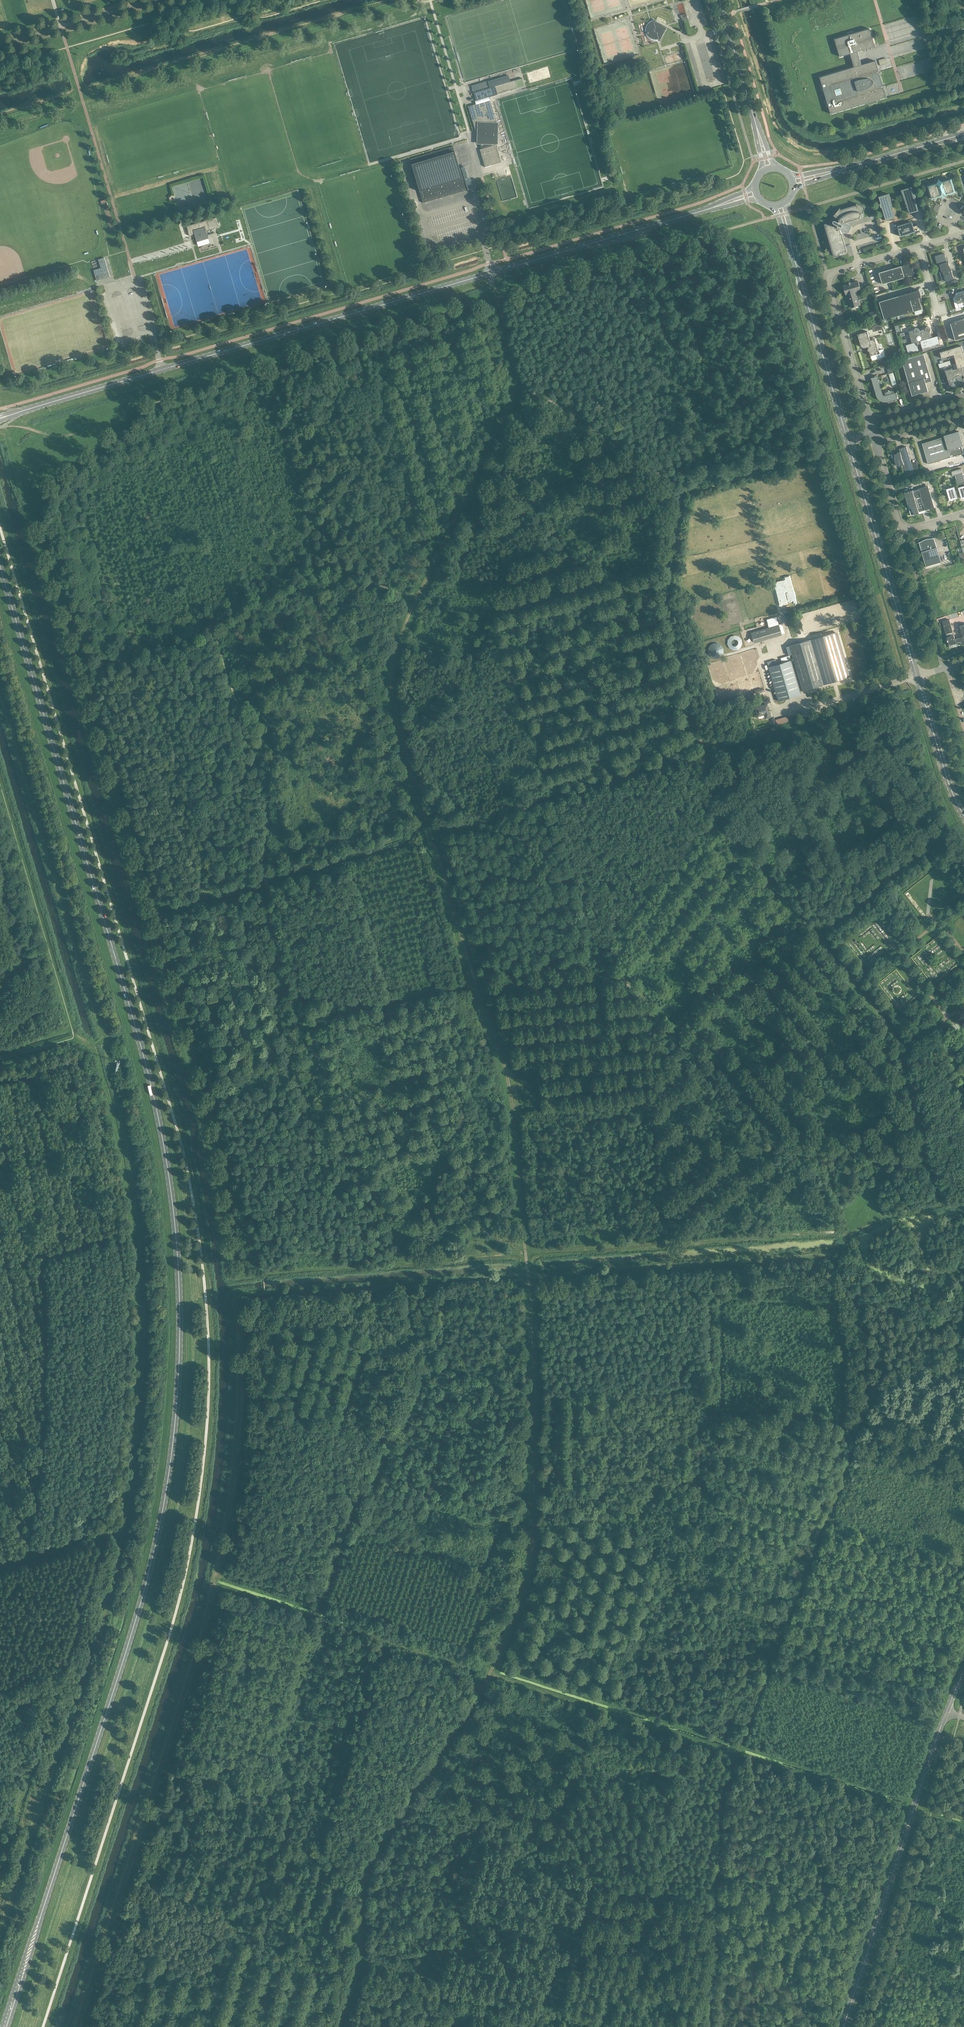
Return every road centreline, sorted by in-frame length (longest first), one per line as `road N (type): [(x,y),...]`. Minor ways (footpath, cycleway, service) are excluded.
road 1 (secondary): [(0,566),(155,1102),(180,1303),(167,1495),(147,1580),(5,2026)]
road 2 (track): [(534,1488),(529,1279),(512,1088),(392,681),(414,604),(518,383),(492,273)]
road 3 (track): [(456,1260),(250,1272),(238,1263),(203,1098),(7,426)]
road 4 (track): [(713,2026),(725,1803),(868,1405),(862,1318),(836,1261),(851,1230),(963,1200)]
road 5 (track): [(851,1230),(456,1260),(420,1241),(398,1226),(307,1112),(292,1080),(273,1007),(282,990),(262,881)]
road 6 (track): [(266,1298),(240,1299),(246,1428),(233,1453),(202,1667),(79,2026)]
road 7 (tertiary): [(4,417),(723,204)]
road 8 (track): [(518,383),(612,437),(682,498),(668,619),(695,730),(710,745),(719,816),(603,952)]
road 9 (track): [(534,1488),(614,1512),(669,1563),(689,1534),(697,1499),(712,1291)]
road 10 (track): [(340,2026),(362,1957),(374,1857),(498,1659)]
road 11 (tertiary): [(844,2026),(947,1712)]
road 12 (track): [(603,952),(392,1002),(282,990)]
road 13 (track): [(836,1261),(529,1279)]
road 14 (unclassified): [(871,422),(827,274),(963,235)]
road 15 (track): [(149,913),(398,844),(435,842)]
road 16 (track): [(711,751),(434,838)]
road 17 (track): [(618,2026),(362,1957)]
road 18 (track): [(266,1293),(529,1279)]
road 19 (tertiary): [(917,676),(848,439)]
road 20 (tertiary): [(848,439),(788,235)]
road 21 (track): [(498,1659),(528,1581),(534,1488)]
road 22 (unclassified): [(0,46),(155,0)]
road 23 (track): [(681,493),(834,453)]
road 24 (tertiary): [(963,816),(917,676)]
road 25 (tertiary): [(761,139),(720,0)]
road 26 (track): [(669,1563),(747,1634),(783,1636)]
road 27 (tertiary): [(834,171),(963,135)]

